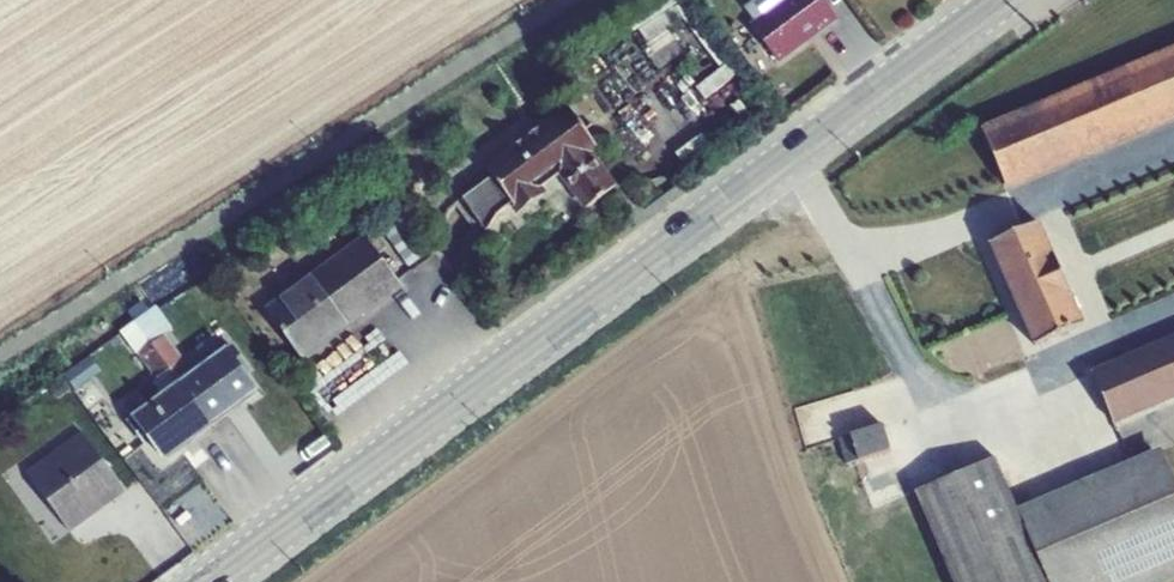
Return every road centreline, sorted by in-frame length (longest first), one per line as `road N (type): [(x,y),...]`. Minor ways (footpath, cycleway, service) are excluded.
road 1 (secondary): [(215,581),(1000,0)]

